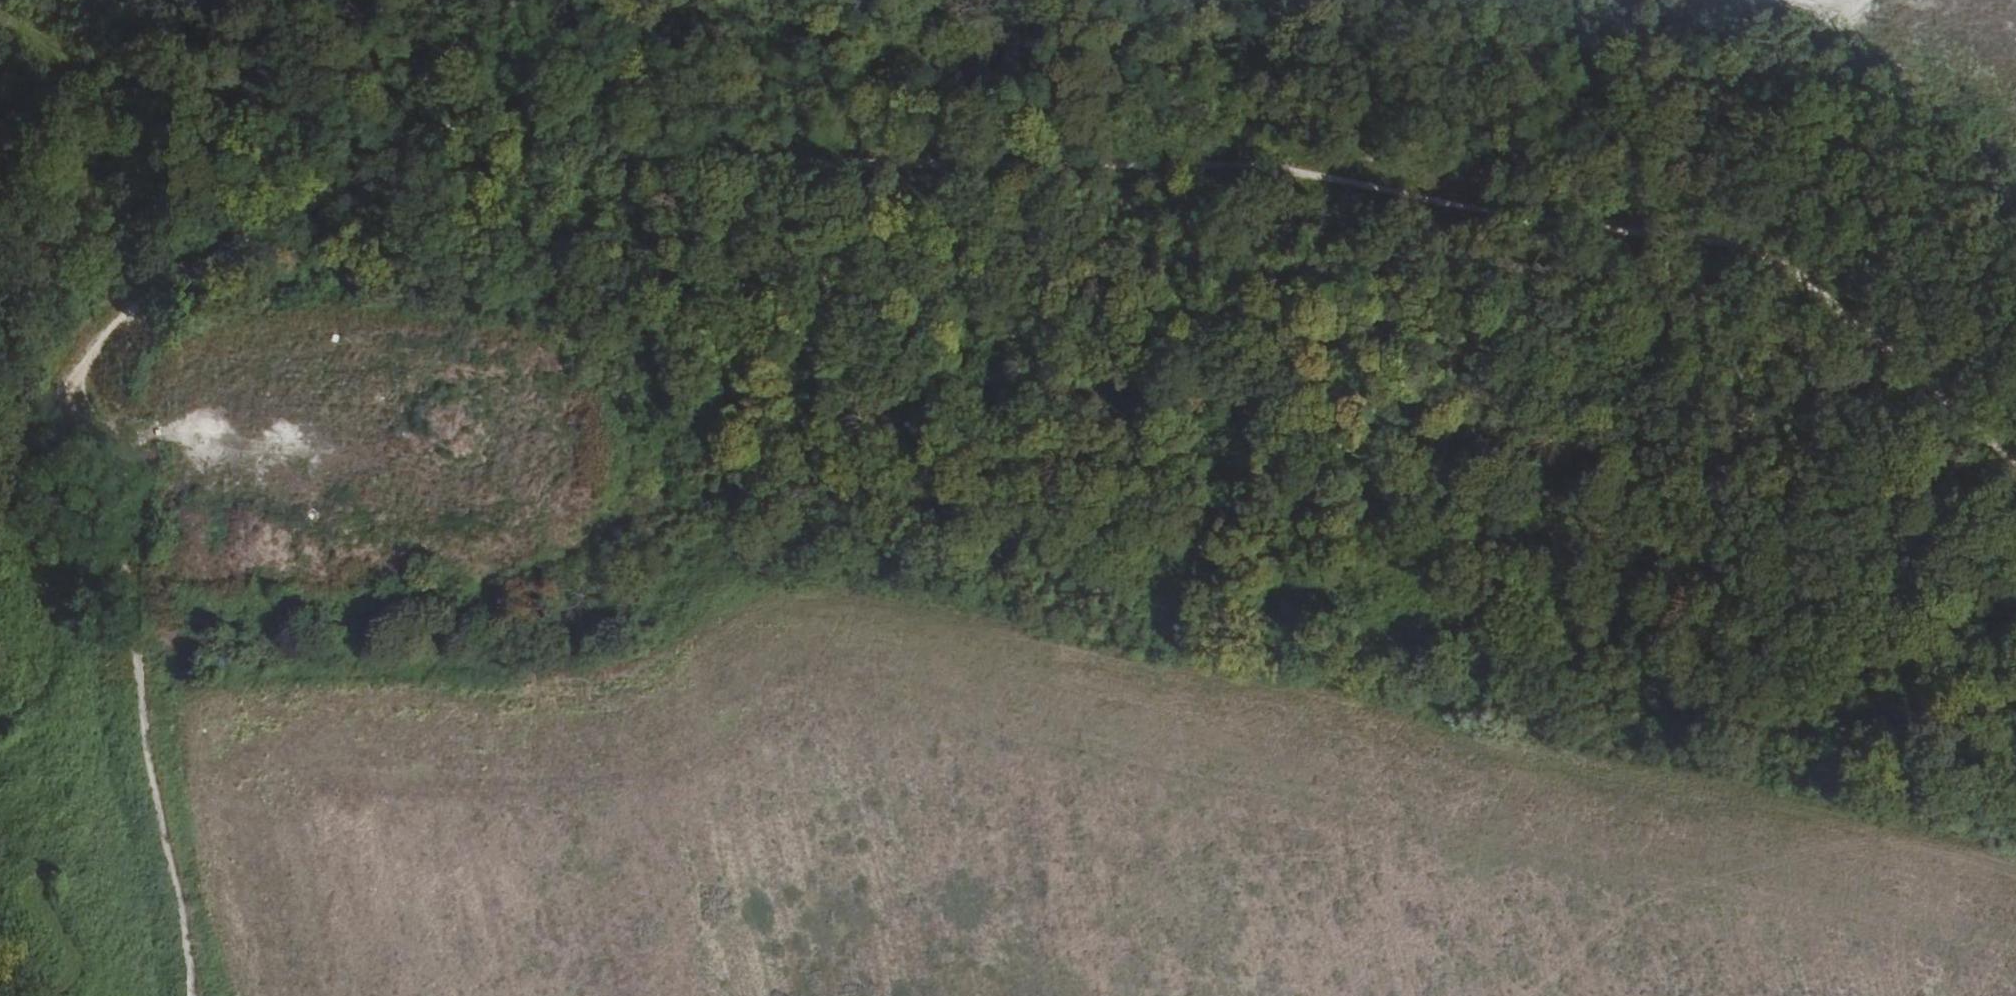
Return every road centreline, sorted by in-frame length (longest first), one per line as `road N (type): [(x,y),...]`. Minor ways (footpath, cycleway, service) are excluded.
road 1 (track): [(85,371),(124,431),(138,687),(193,995)]
road 2 (track): [(1860,802),(2015,847)]

